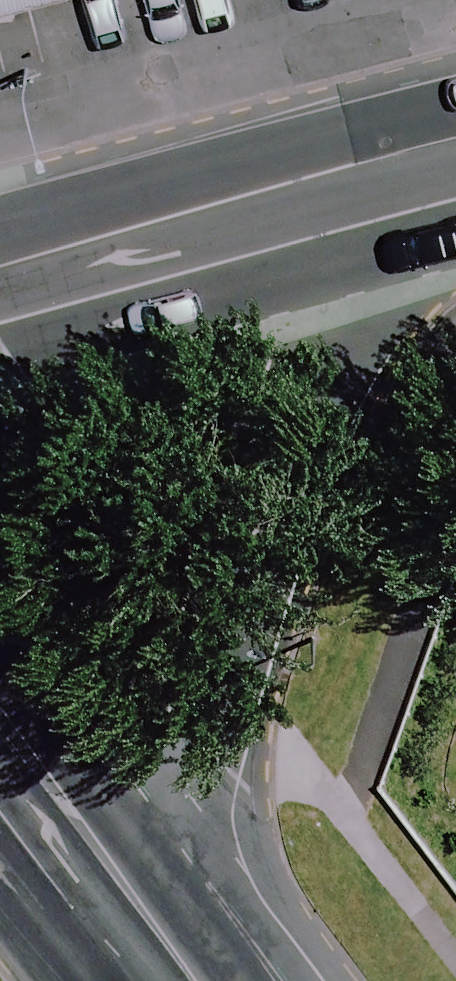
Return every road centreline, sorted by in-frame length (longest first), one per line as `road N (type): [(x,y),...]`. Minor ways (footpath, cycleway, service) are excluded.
road 1 (secondary): [(413,150),(307,354),(250,546),(213,752),(205,980)]
road 2 (secondary): [(413,150),(0,267)]
road 3 (secondary): [(193,980),(0,742)]

